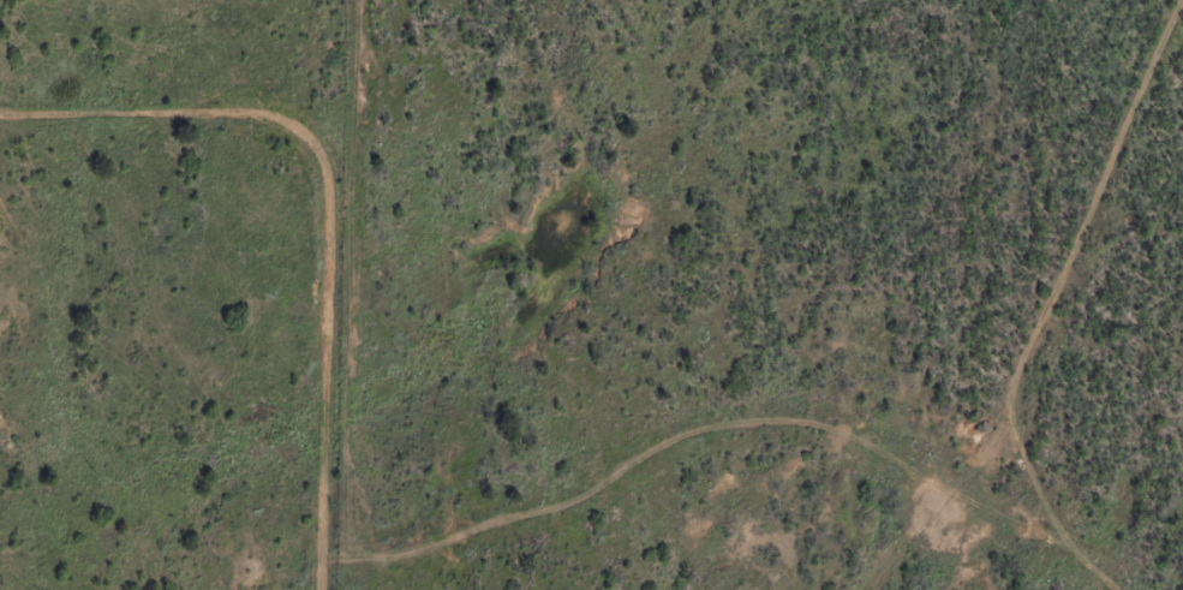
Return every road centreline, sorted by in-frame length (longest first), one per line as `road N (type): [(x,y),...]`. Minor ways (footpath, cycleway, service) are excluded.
road 1 (residential): [(0,109),(238,139),(300,189),(324,244),(339,589)]
road 2 (residential): [(342,553),(484,546),(729,454),(993,454)]
road 3 (residential): [(1180,0),(1067,293),(993,454),(999,497),(1069,589)]

